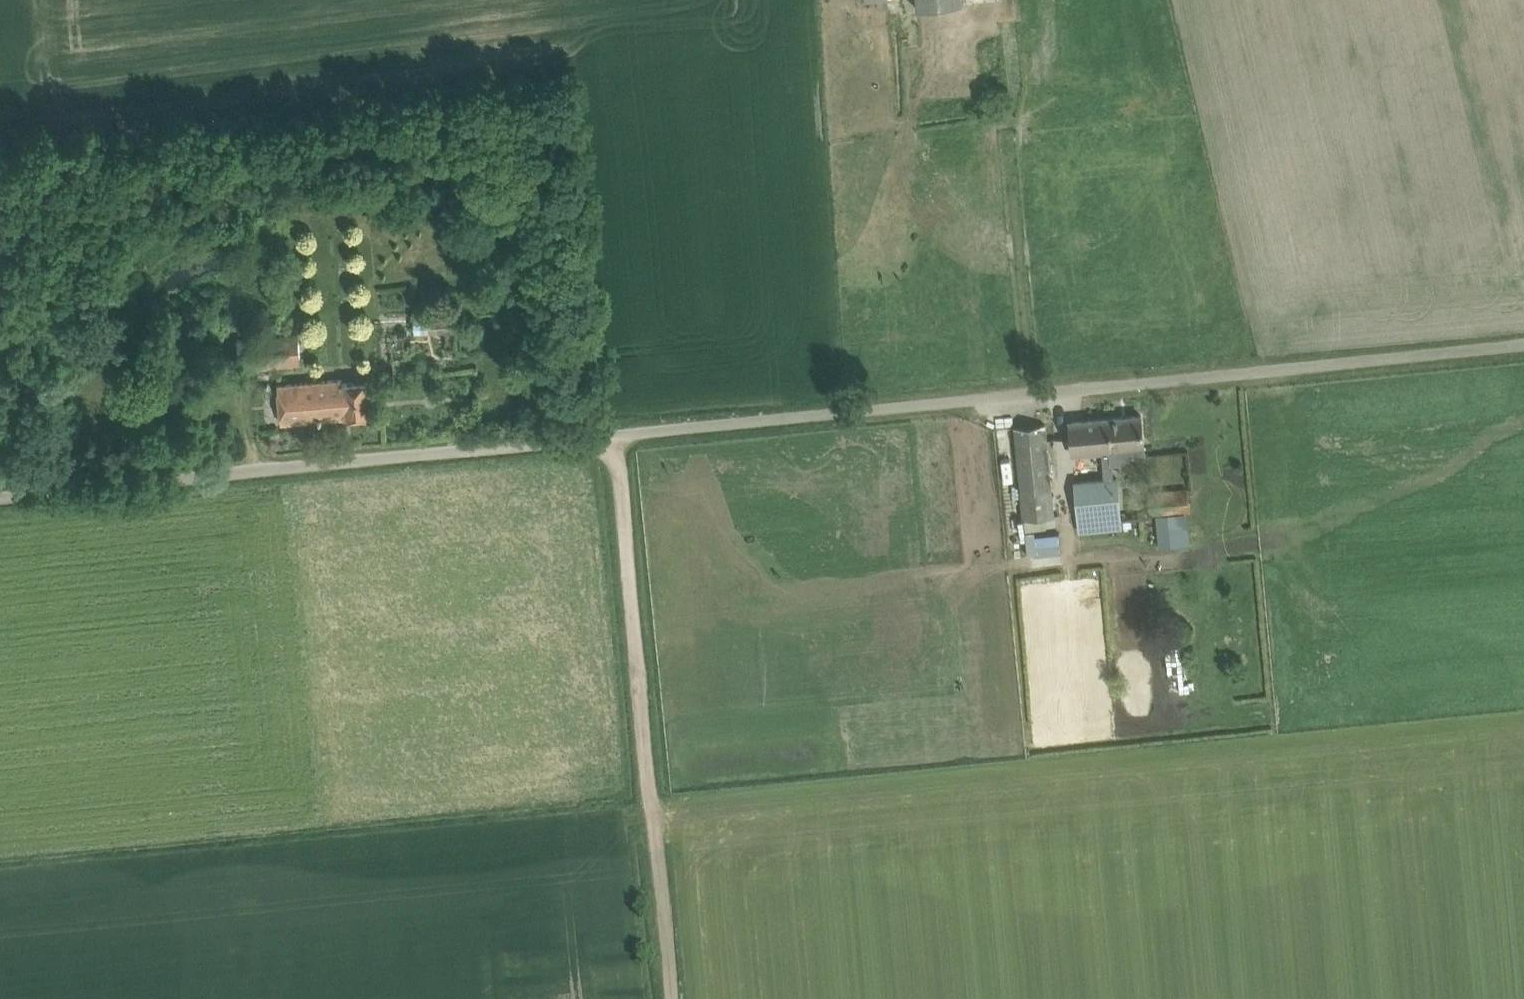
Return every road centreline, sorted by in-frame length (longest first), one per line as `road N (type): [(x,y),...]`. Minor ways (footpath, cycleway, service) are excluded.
road 1 (unclassified): [(1523,330),(0,497)]
road 2 (track): [(674,998),(614,426)]

